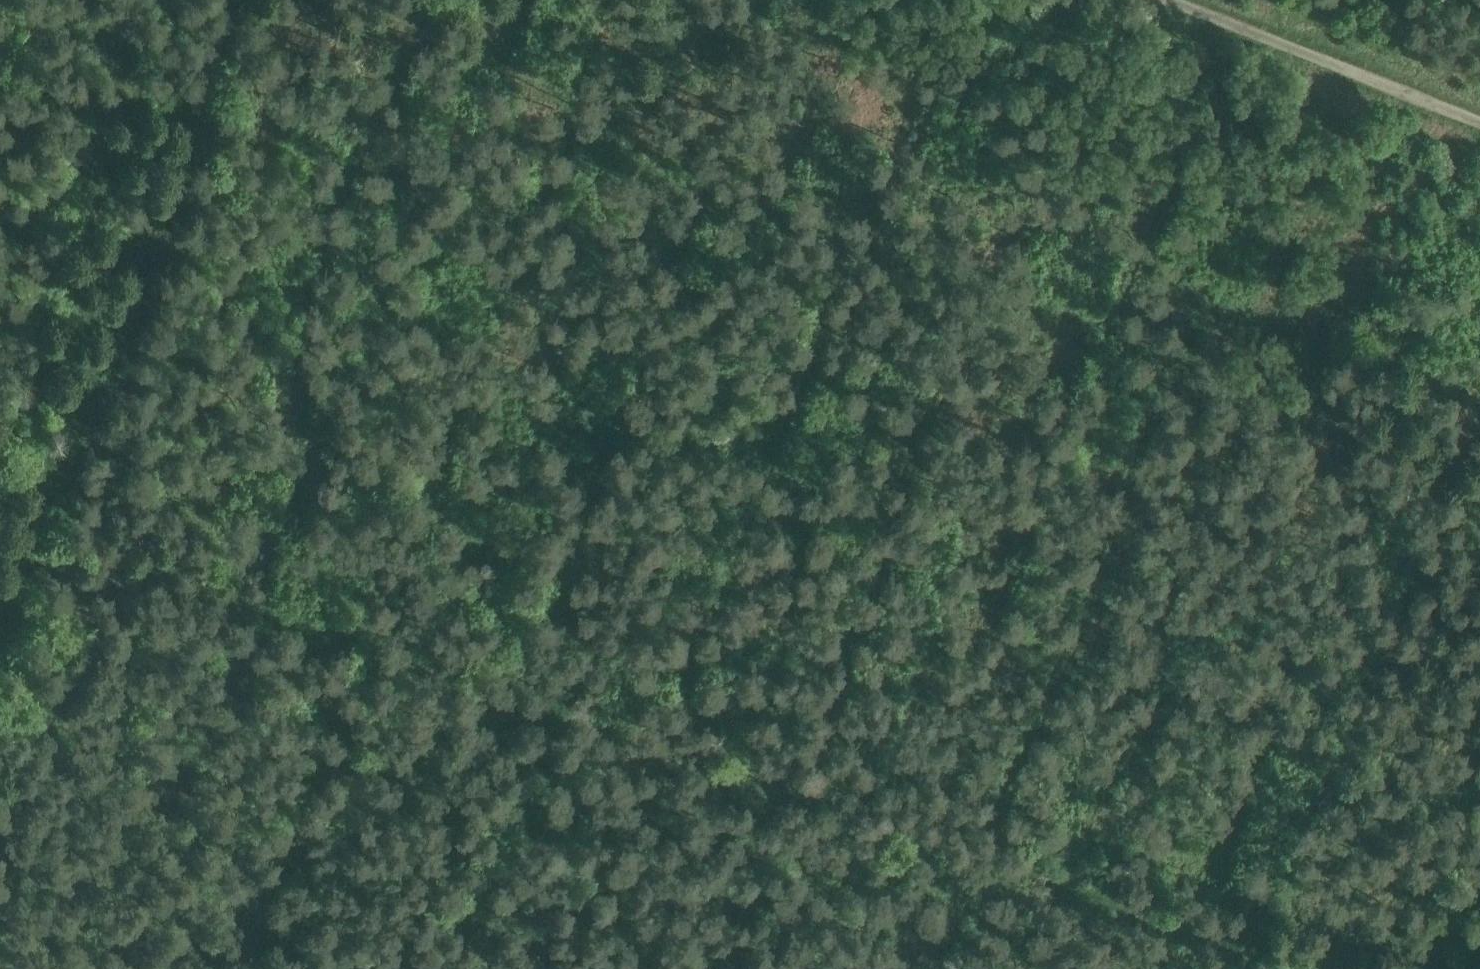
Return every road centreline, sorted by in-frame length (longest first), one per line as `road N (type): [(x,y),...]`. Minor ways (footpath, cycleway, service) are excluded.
road 1 (track): [(1343,968),(1014,846)]
road 2 (track): [(1479,119),(1182,0)]

